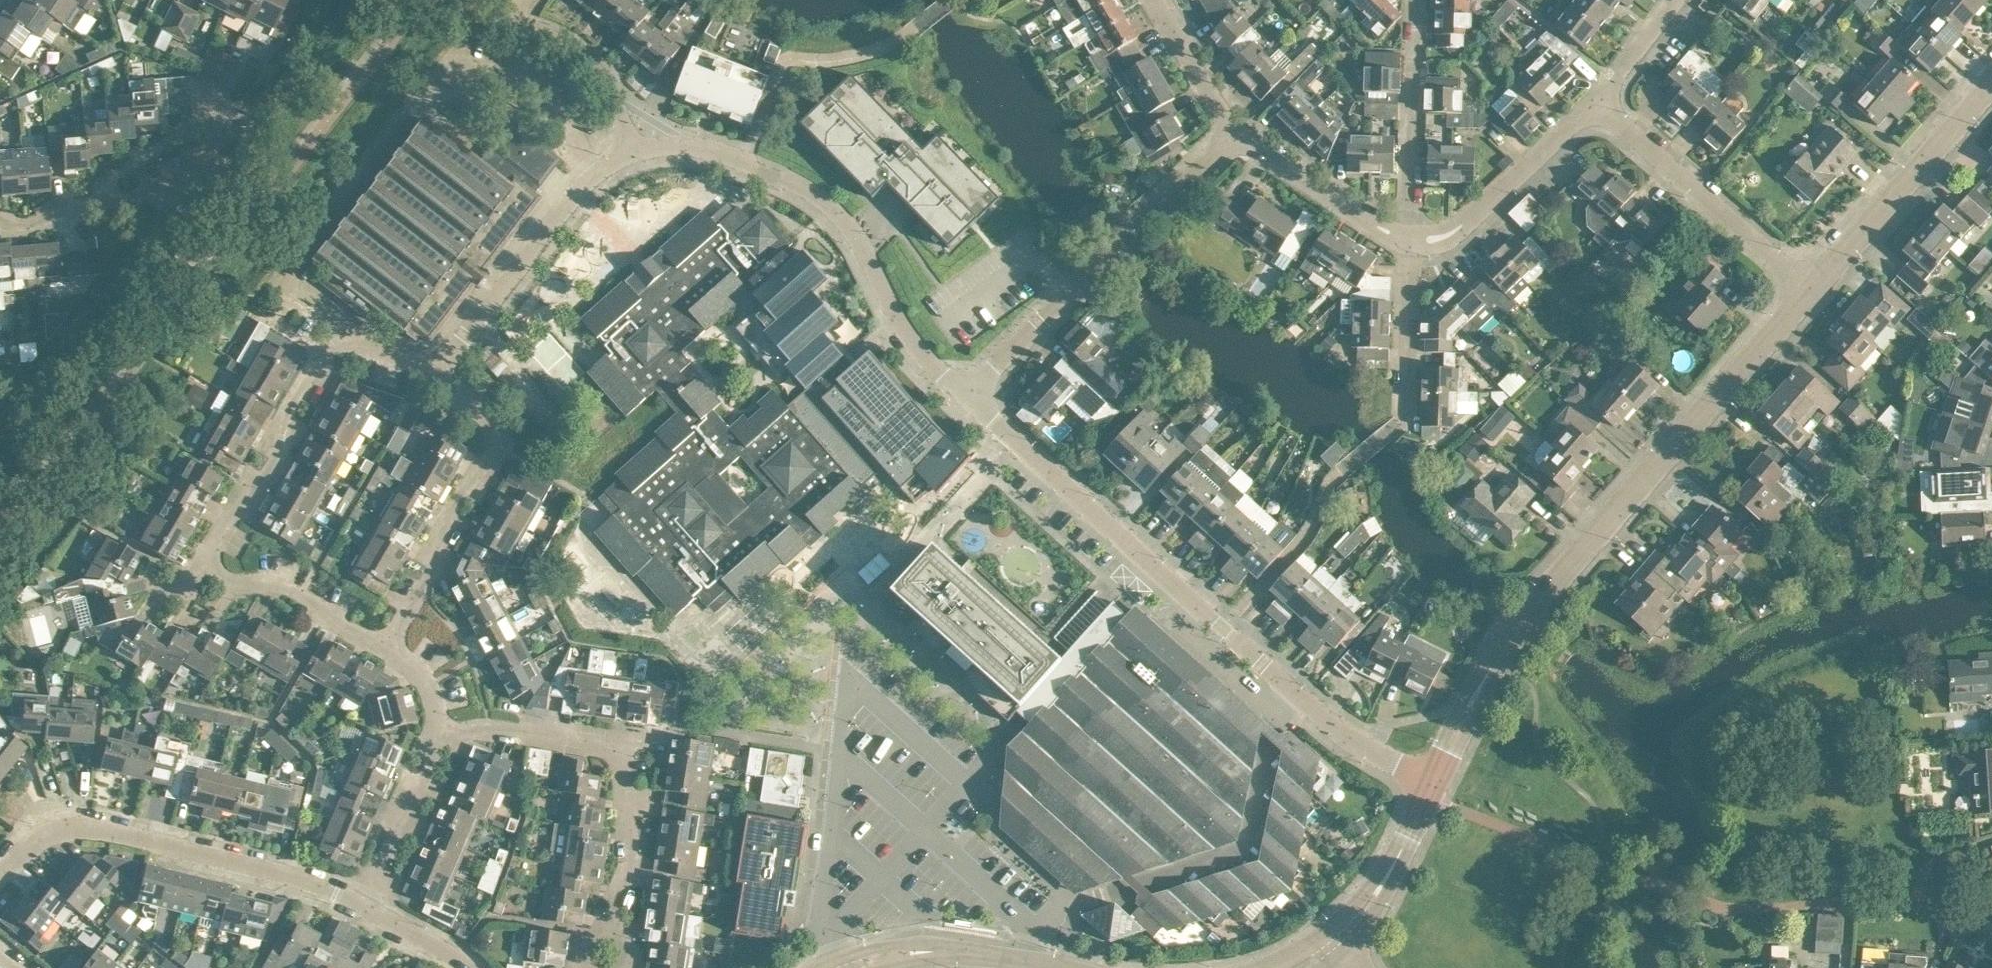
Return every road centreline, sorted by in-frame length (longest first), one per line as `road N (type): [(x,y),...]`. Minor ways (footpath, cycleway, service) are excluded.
road 1 (unclassified): [(1436,780),(1479,686),(1531,605),(1812,289)]
road 2 (residential): [(636,149),(699,146),(797,183),(832,208),(926,359),(967,395)]
road 3 (residential): [(1283,685),(1251,849),(1054,913),(1021,962)]
road 4 (residential): [(967,395),(1283,685)]
road 5 (residential): [(365,904),(84,823),(30,839),(0,872)]
road 6 (residential): [(967,395),(1229,128)]
road 7 (residential): [(429,372),(391,353),(353,351),(328,368),(205,596)]
road 8 (residential): [(605,937),(630,836),(626,758),(605,741),(450,733)]
road 9 (residential): [(390,650),(495,462),(496,432),(481,408),(429,372)]
road 10 (residential): [(429,372),(591,176),(636,149)]
road 11 (residential): [(1812,289),(1598,101)]
road 12 (residential): [(0,220),(50,221),(86,201),(149,192),(210,151),(235,110)]
road 13 (unclassified): [(1812,289),(1991,83)]
road 14 (residential): [(1415,242),(1421,0)]
road 15 (residential): [(1415,242),(1470,221),(1598,101)]
road 16 (residential): [(1229,128),(1380,229),(1415,242)]
road 17 (residential): [(390,650),(312,606),(259,593),(205,596)]
road 18 (residential): [(636,149),(606,78),(562,38),(509,21)]
road 19 (residential): [(365,904),(450,733)]
road 20 (unclassified): [(1340,943),(1375,899),(1436,780)]
road 21 (unclassified): [(839,967),(924,950),(1021,962)]
road 22 (residential): [(1283,685),(1381,757),(1436,780)]
road 23 (residential): [(1410,410),(1415,242)]
road 24 (residential): [(1157,0),(1229,128)]
road 25 (residential): [(1598,101),(1676,0)]

